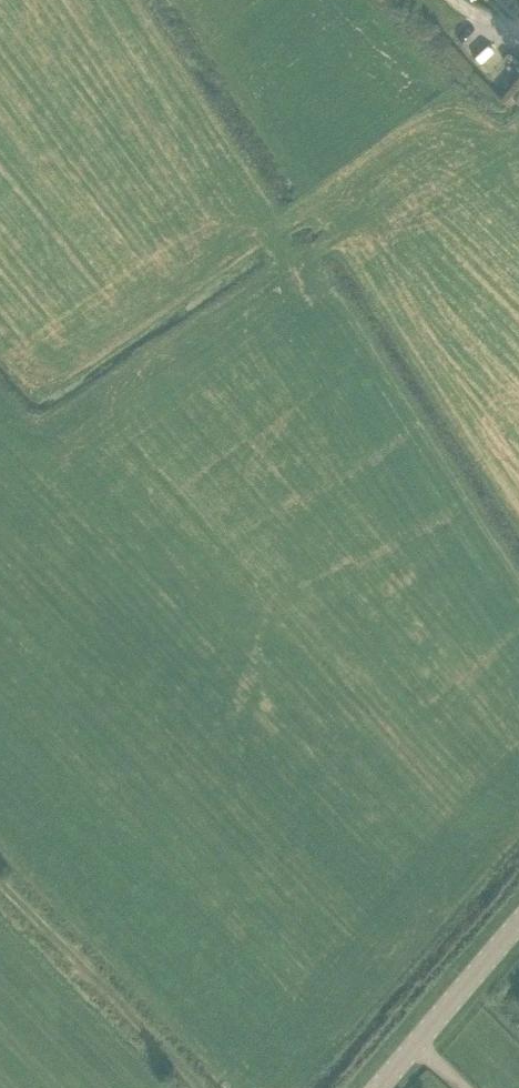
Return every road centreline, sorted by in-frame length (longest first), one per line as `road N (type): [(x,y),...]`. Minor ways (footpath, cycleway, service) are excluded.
road 1 (tertiary): [(377,1087),(518,923)]

